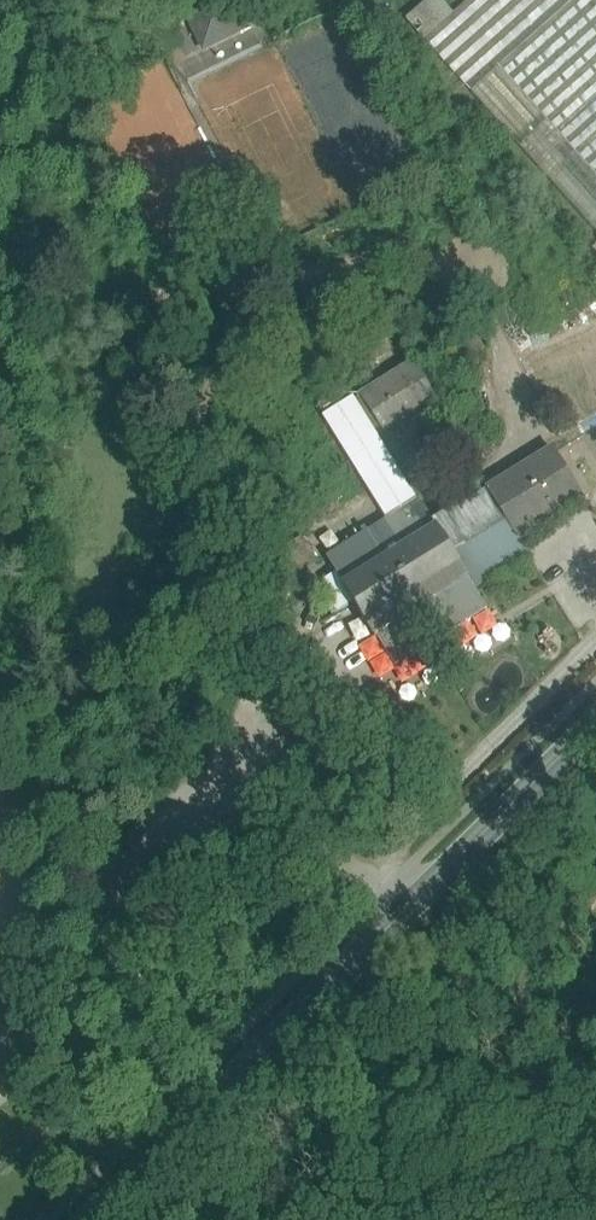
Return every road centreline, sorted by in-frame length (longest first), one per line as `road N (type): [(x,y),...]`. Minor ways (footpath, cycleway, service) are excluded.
road 1 (secondary): [(93,1219),(595,723)]
road 2 (track): [(417,895),(120,854),(16,659)]

